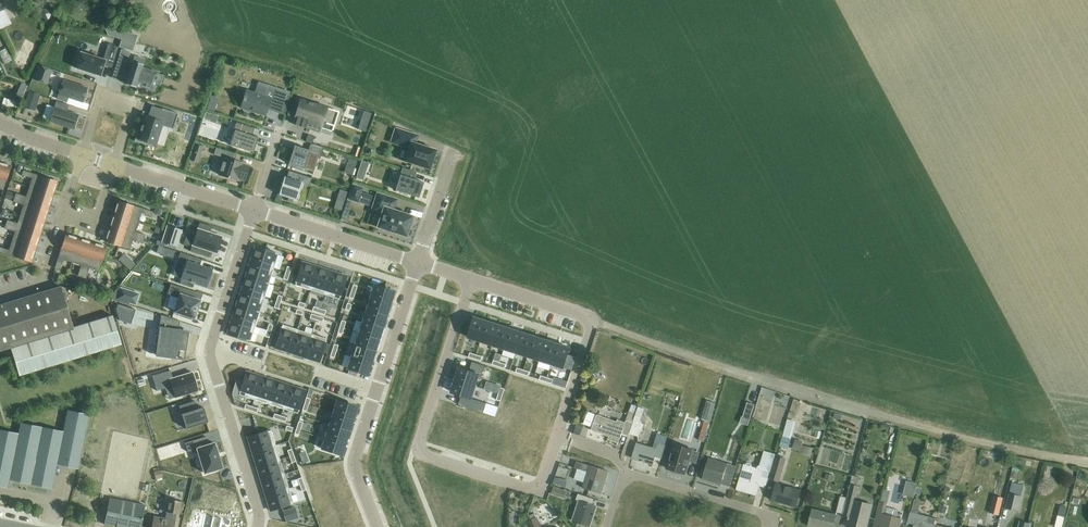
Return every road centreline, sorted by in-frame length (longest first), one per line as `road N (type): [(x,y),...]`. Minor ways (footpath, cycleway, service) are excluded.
road 1 (track): [(1087,463),(881,417),(595,319)]
road 2 (residential): [(471,279),(421,447),(536,487),(559,435)]
road 3 (residential): [(257,526),(209,348),(254,209)]
road 4 (residential): [(379,526),(356,455),(417,262)]
road 5 (residential): [(559,435),(595,319),(471,279)]
road 6 (residential): [(417,262),(254,209)]
road 7 (residential): [(625,472),(765,511),(771,526)]
road 8 (residential): [(82,154),(100,97),(131,106),(112,164)]
road 9 (residential): [(254,209),(112,164)]

